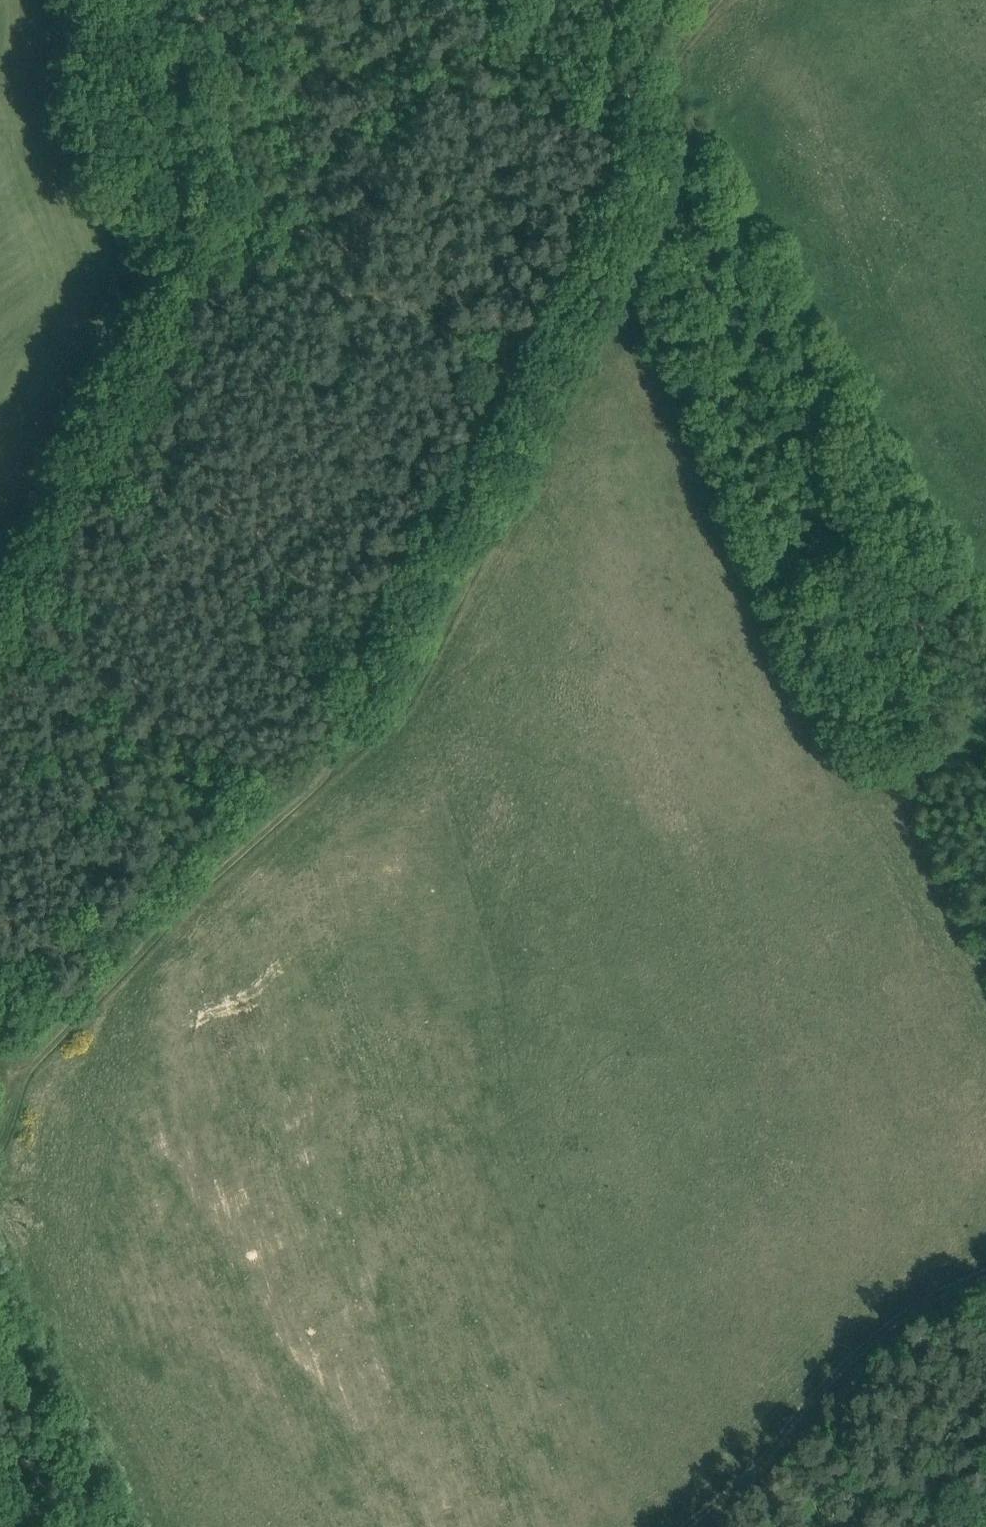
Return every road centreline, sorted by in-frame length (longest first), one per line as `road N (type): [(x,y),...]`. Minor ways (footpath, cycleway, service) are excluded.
road 1 (track): [(684,157),(655,229),(411,680),(20,1054),(0,1099)]
road 2 (track): [(328,761),(334,720),(406,521),(540,287),(573,193),(640,98)]
road 3 (track): [(709,1526),(881,1351),(985,1283)]

